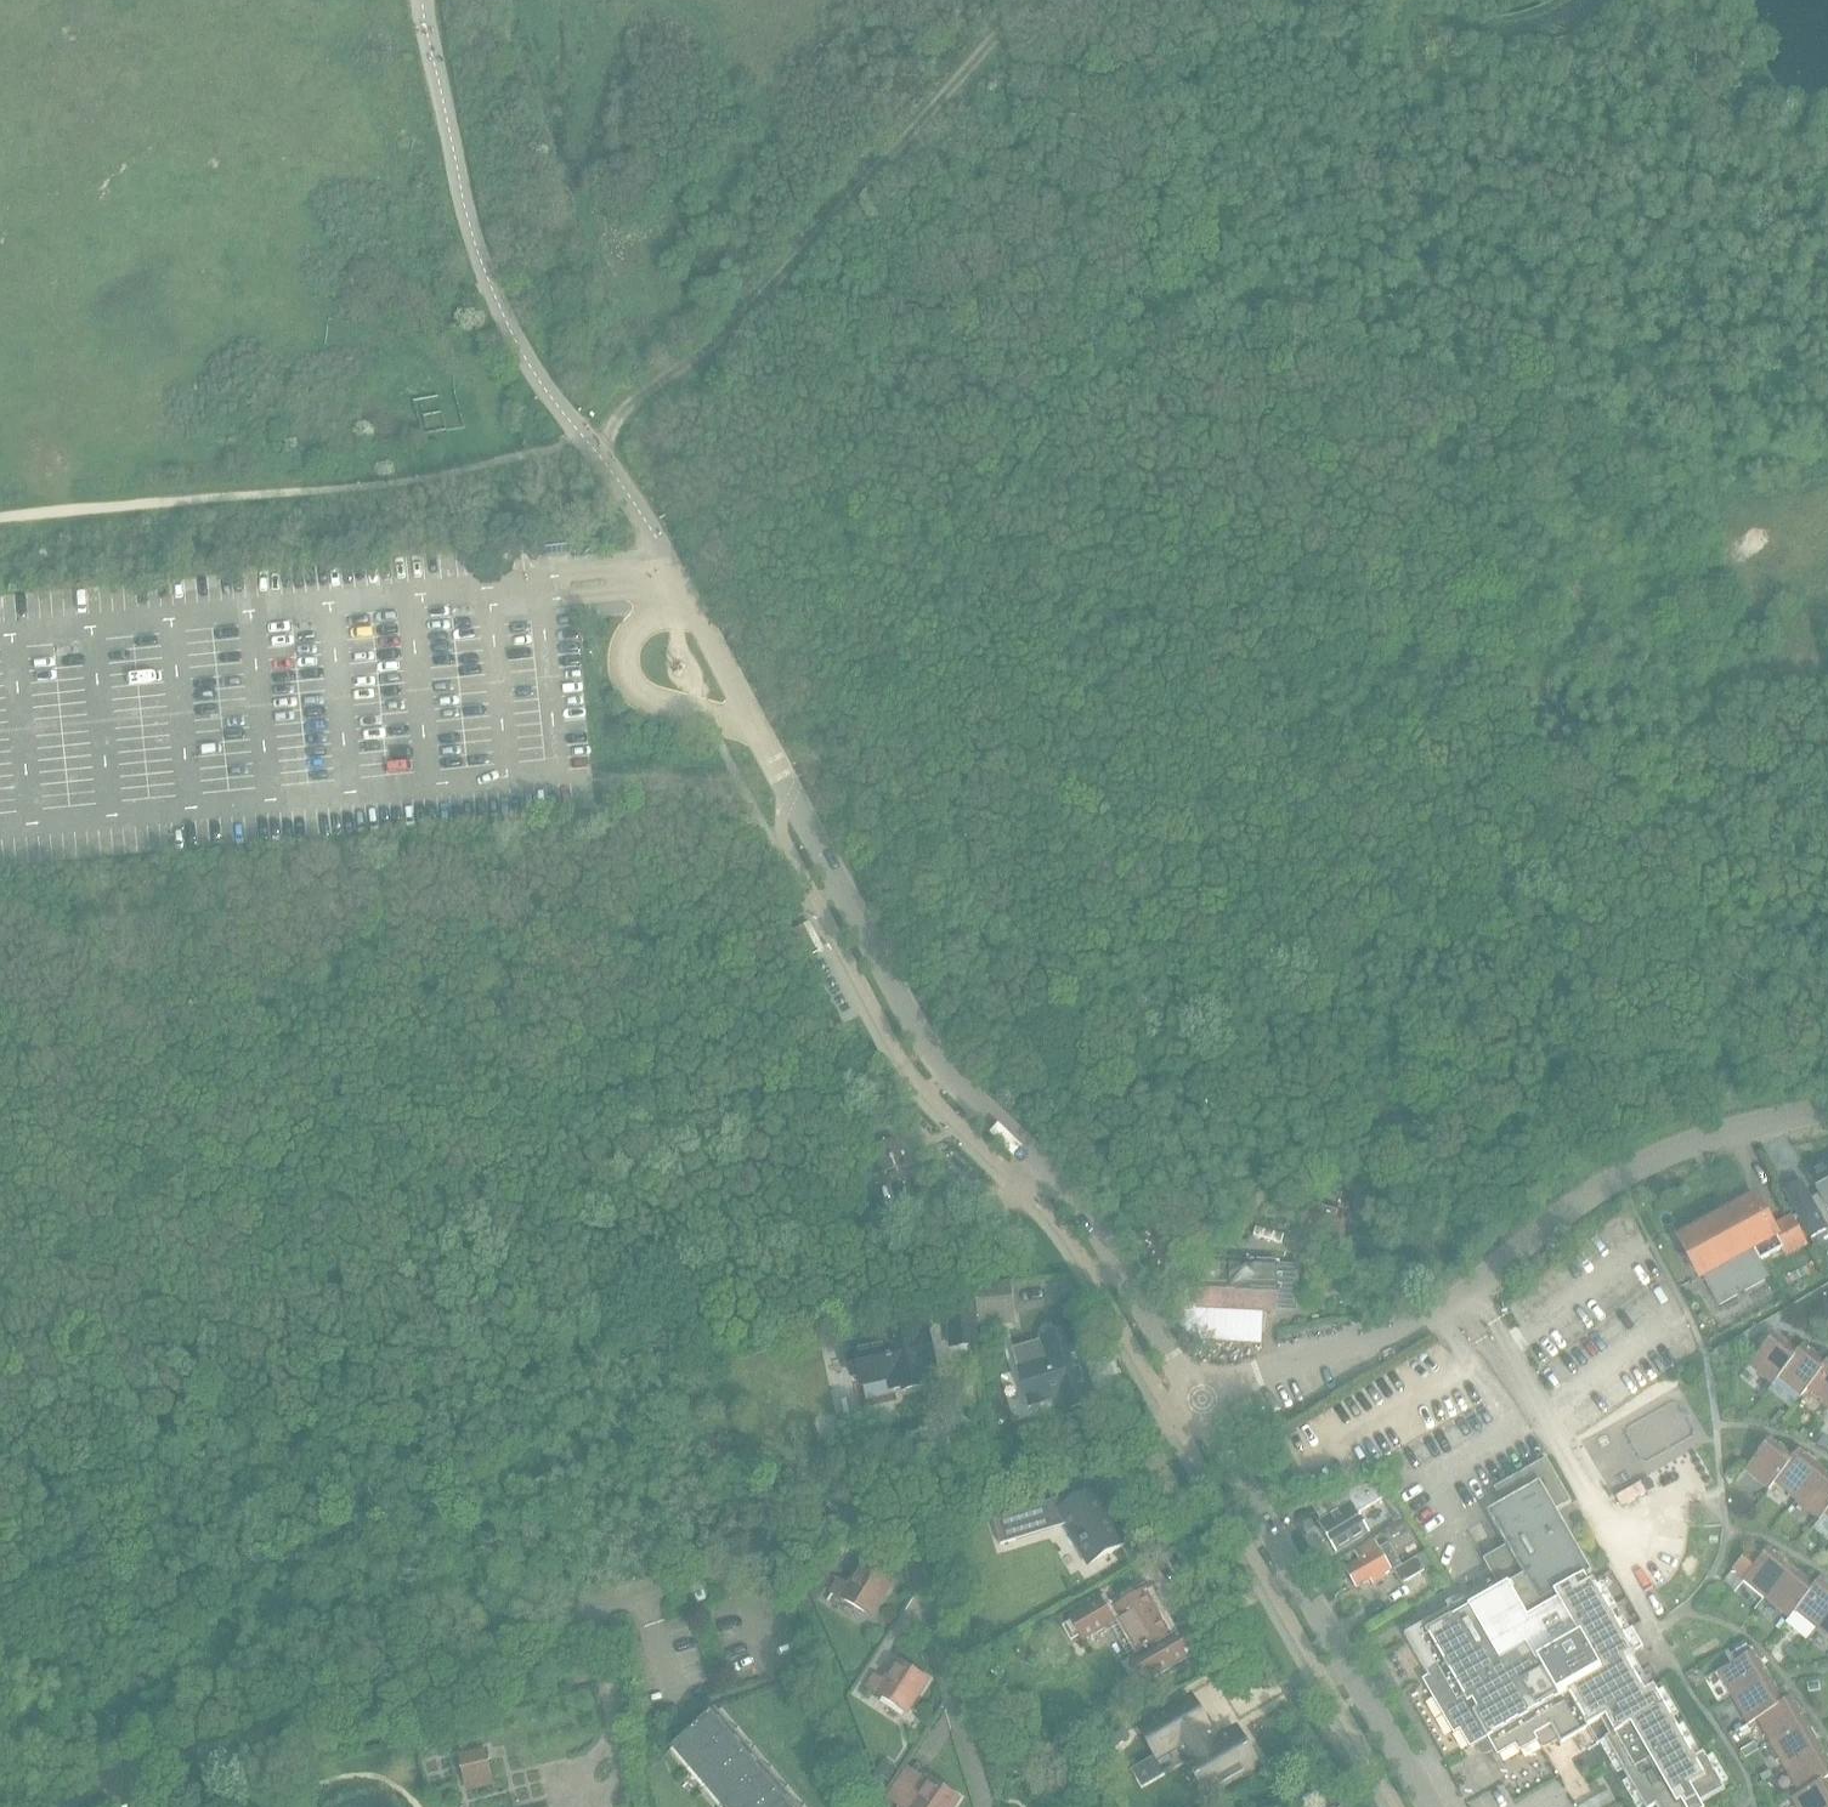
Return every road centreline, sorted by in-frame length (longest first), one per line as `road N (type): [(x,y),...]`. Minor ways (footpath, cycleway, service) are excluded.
road 1 (residential): [(67,1806),(88,1782),(118,1769),(897,1513)]
road 2 (tertiary): [(1197,1389),(1067,1189),(930,1047),(758,729)]
road 3 (tertiary): [(1197,1389),(1433,1310),(1616,1169),(1684,1138),(1827,1107)]
road 4 (track): [(1036,0),(803,249),(588,446)]
road 5 (track): [(447,1312),(995,1207),(1026,1187)]
road 6 (track): [(447,1312),(360,1390),(120,1699)]
road 7 (tertiary): [(1437,1806),(1210,1412)]
road 8 (residential): [(897,1513),(1210,1412)]
road 9 (unclassified): [(897,1513),(990,1806)]
road 10 (unclassified): [(758,729),(647,699),(626,674),(626,643),(645,618),(662,611),(699,616)]
road 11 (track): [(559,769),(726,754)]
road 12 (track): [(120,1699),(0,1649)]
road 13 (unclassified): [(758,729),(699,616)]

